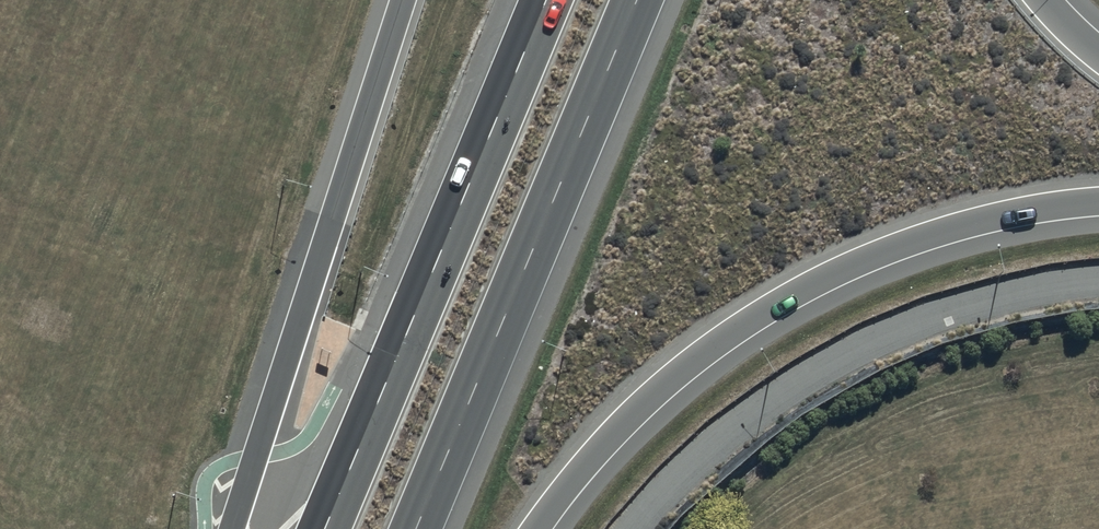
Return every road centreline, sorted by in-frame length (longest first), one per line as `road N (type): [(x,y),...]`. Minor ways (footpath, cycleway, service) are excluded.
road 1 (trunk): [(1098,200),(1006,211),(922,238),(844,268),(726,336),(591,450),(533,528)]
road 2 (trunk): [(326,528),(548,0)]
road 3 (trunk): [(637,0),(416,528)]
road 4 (trunk): [(233,528),(403,0)]

